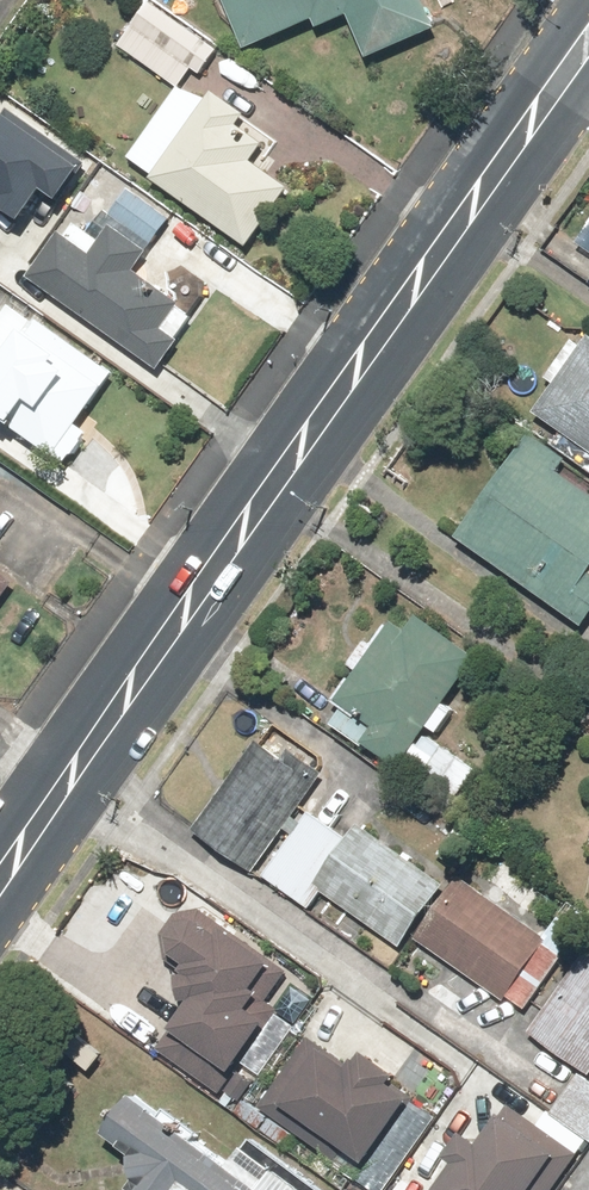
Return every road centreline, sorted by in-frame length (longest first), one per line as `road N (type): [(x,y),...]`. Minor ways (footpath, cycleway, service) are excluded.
road 1 (secondary): [(65,772),(588,36)]

